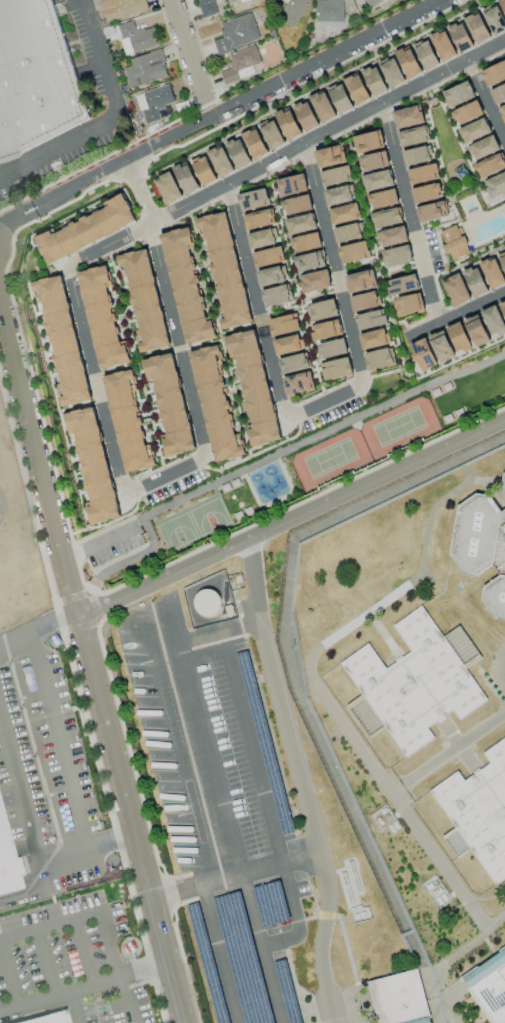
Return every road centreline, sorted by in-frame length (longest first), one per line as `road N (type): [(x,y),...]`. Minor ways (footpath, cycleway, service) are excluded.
road 1 (residential): [(183,1022),(8,329)]
road 2 (residential): [(69,270),(122,496),(206,458),(127,162)]
road 3 (residential): [(229,187),(285,419),(364,385),(307,147)]
road 4 (residential): [(504,45),(69,270)]
road 5 (residential): [(504,418),(75,613)]
road 6 (residential): [(45,202),(439,0)]
road 7 (residential): [(381,109),(441,322)]

